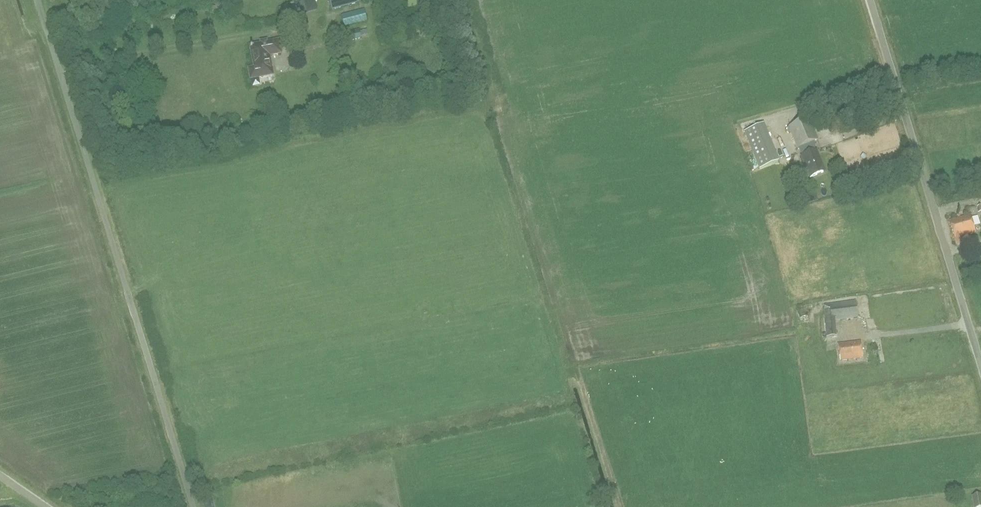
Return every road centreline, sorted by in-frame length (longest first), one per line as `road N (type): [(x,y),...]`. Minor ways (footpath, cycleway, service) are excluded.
road 1 (unclassified): [(980,363),(872,0)]

